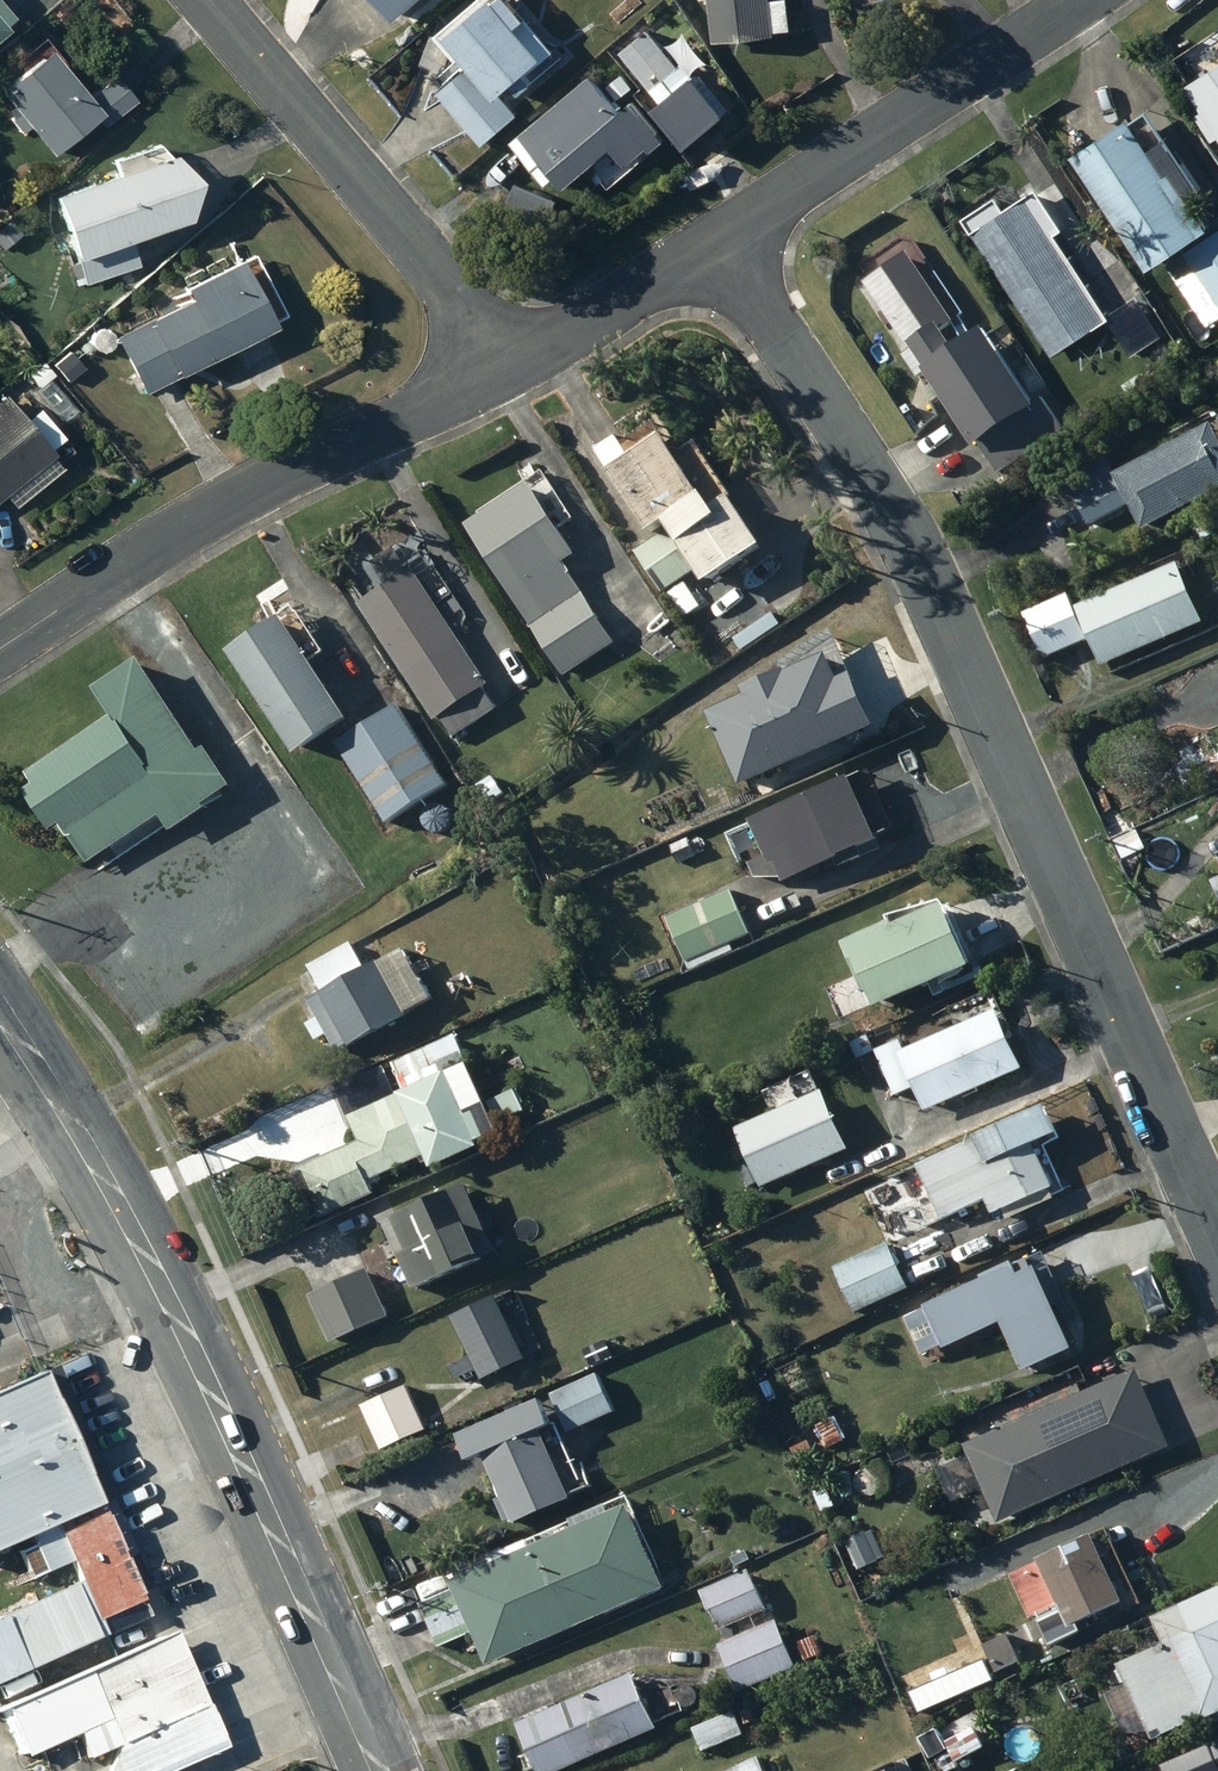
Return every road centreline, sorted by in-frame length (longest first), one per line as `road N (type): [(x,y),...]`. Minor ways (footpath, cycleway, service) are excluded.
road 1 (residential): [(1217,1236),(927,572),(719,241)]
road 2 (secondary): [(0,1014),(134,1244),(374,1770)]
road 3 (residential): [(0,648),(210,505),(514,370)]
road 4 (residential): [(514,370),(205,0)]
road 5 (residential): [(719,241),(1080,0)]
road 6 (residential): [(514,370),(719,241)]

